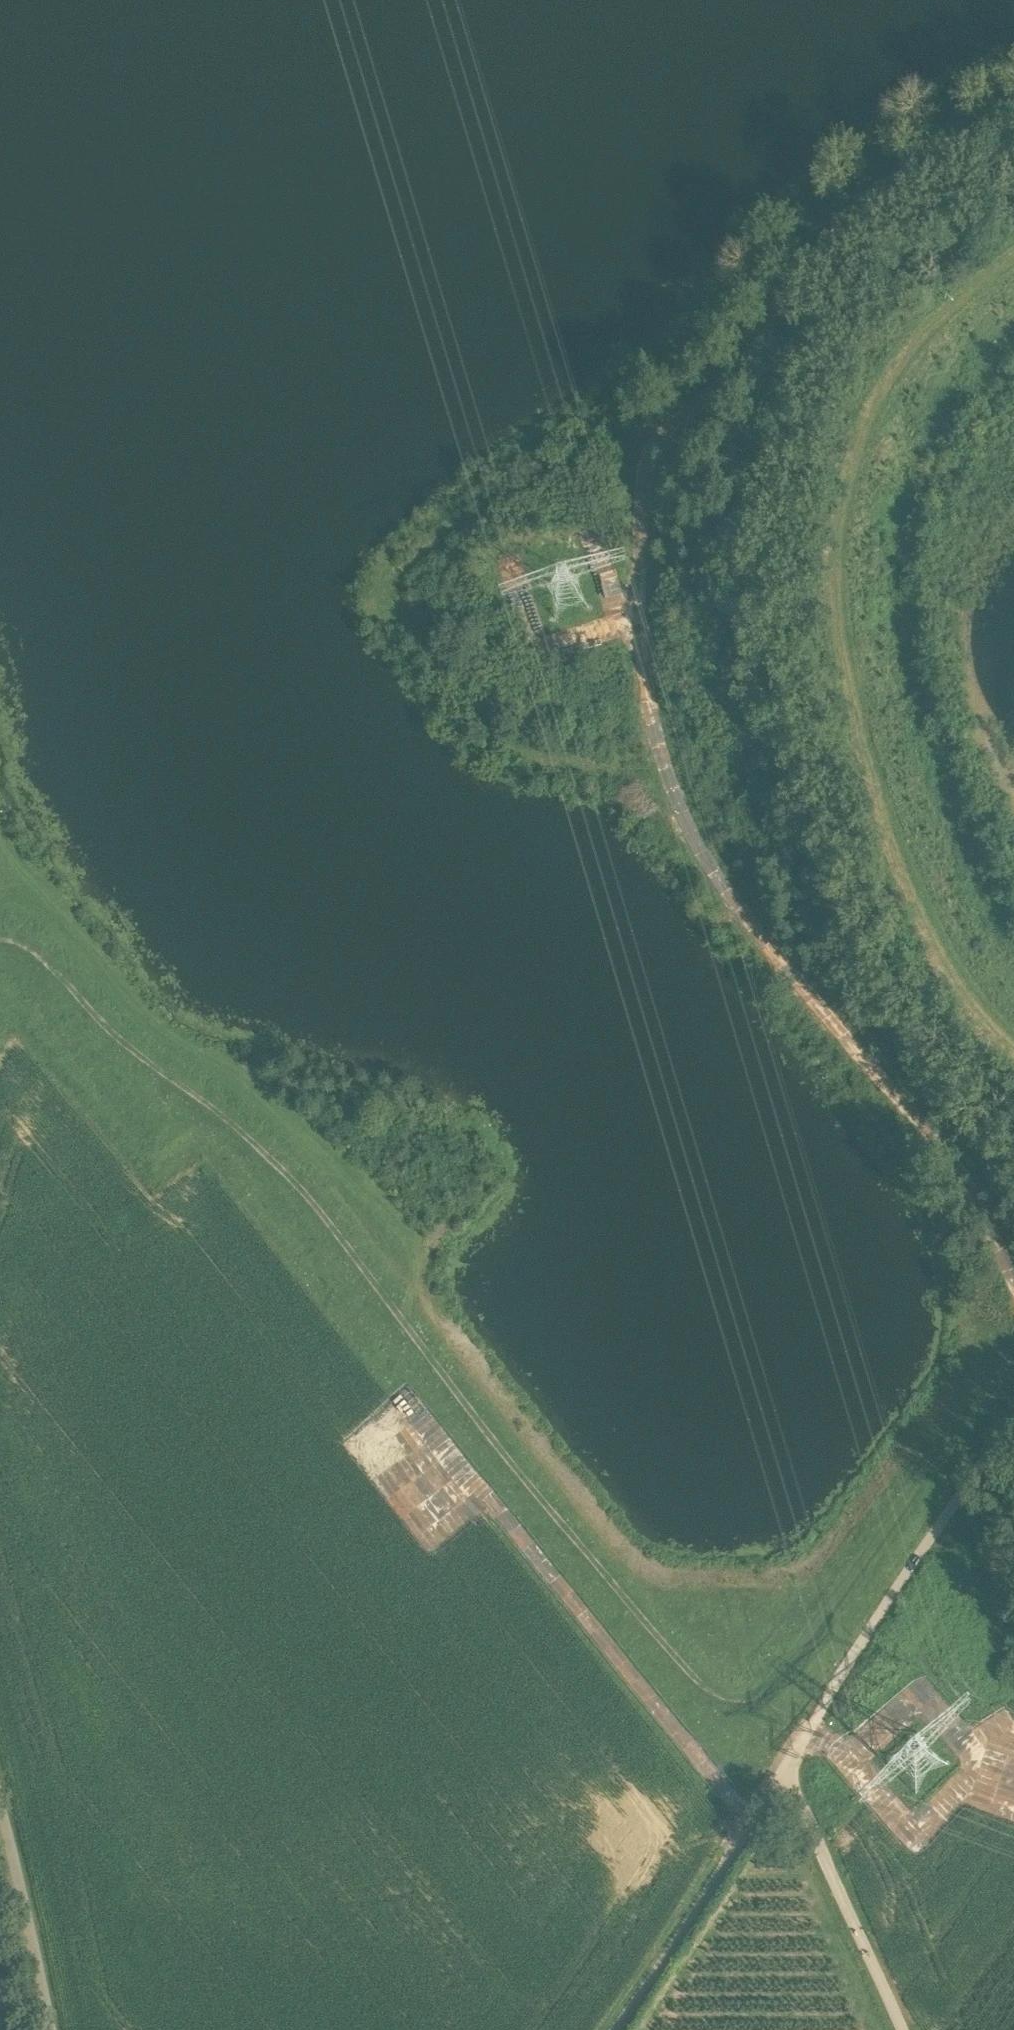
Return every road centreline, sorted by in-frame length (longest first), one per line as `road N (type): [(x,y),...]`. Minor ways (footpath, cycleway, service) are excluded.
road 1 (track): [(1013,1280),(983,1208),(948,1156),(826,1018),(698,853),(644,683),(633,551),(639,484),(656,425),(724,387),(843,204),(1013,118)]
road 2 (unclassified): [(612,2029),(772,1790)]
road 3 (unclassified): [(904,2029),(806,1812),(772,1790)]
road 4 (unclassified): [(49,2029),(0,1807)]

